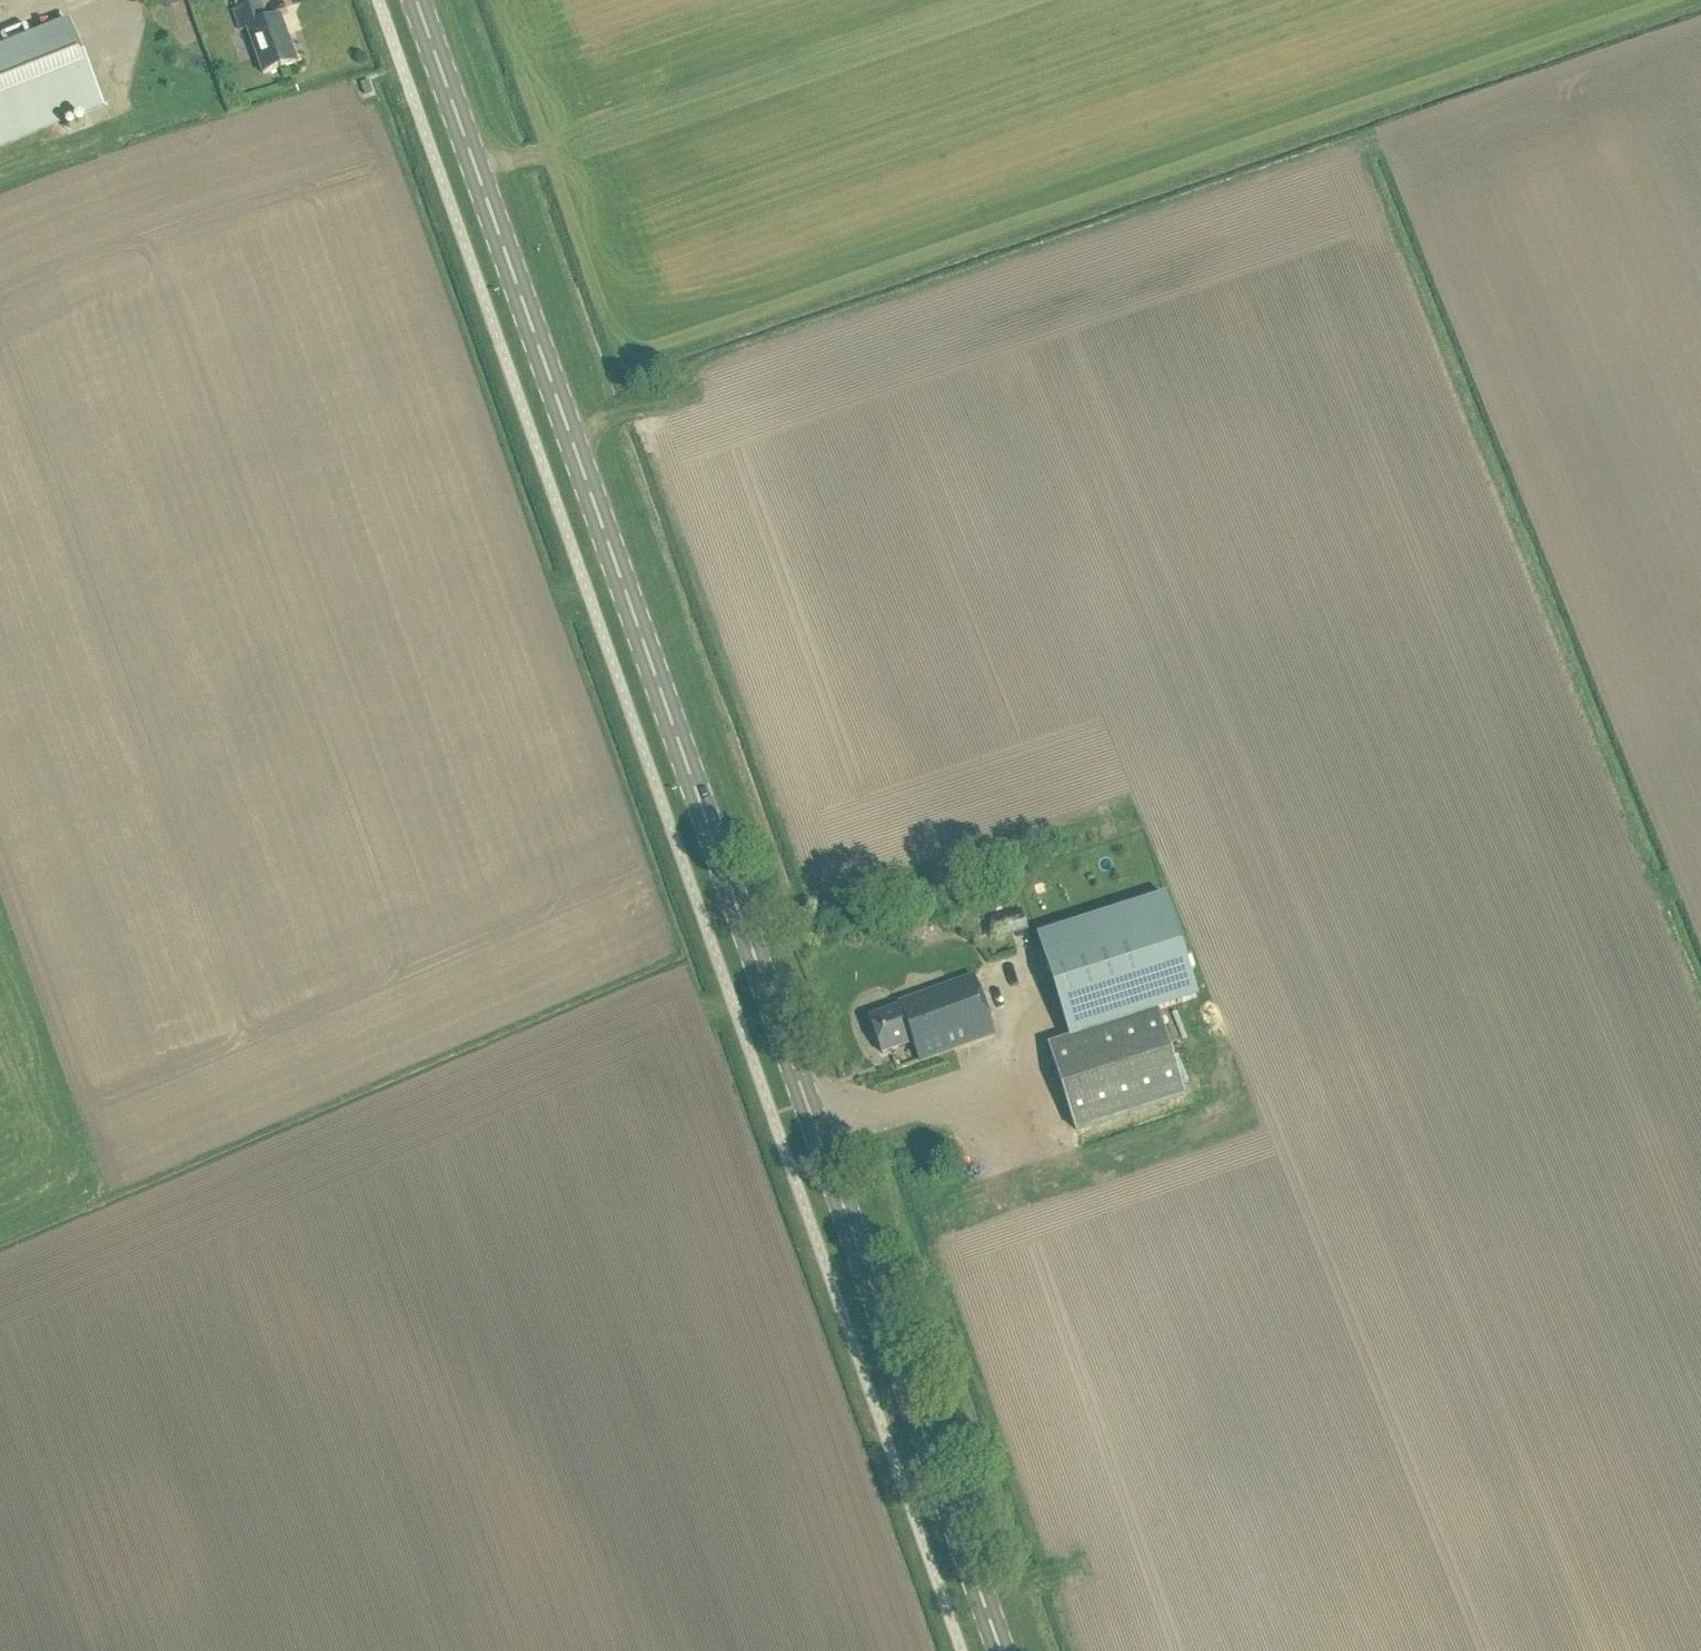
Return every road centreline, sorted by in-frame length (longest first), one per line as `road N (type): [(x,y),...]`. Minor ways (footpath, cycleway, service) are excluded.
road 1 (primary): [(999,1650),(416,0)]

